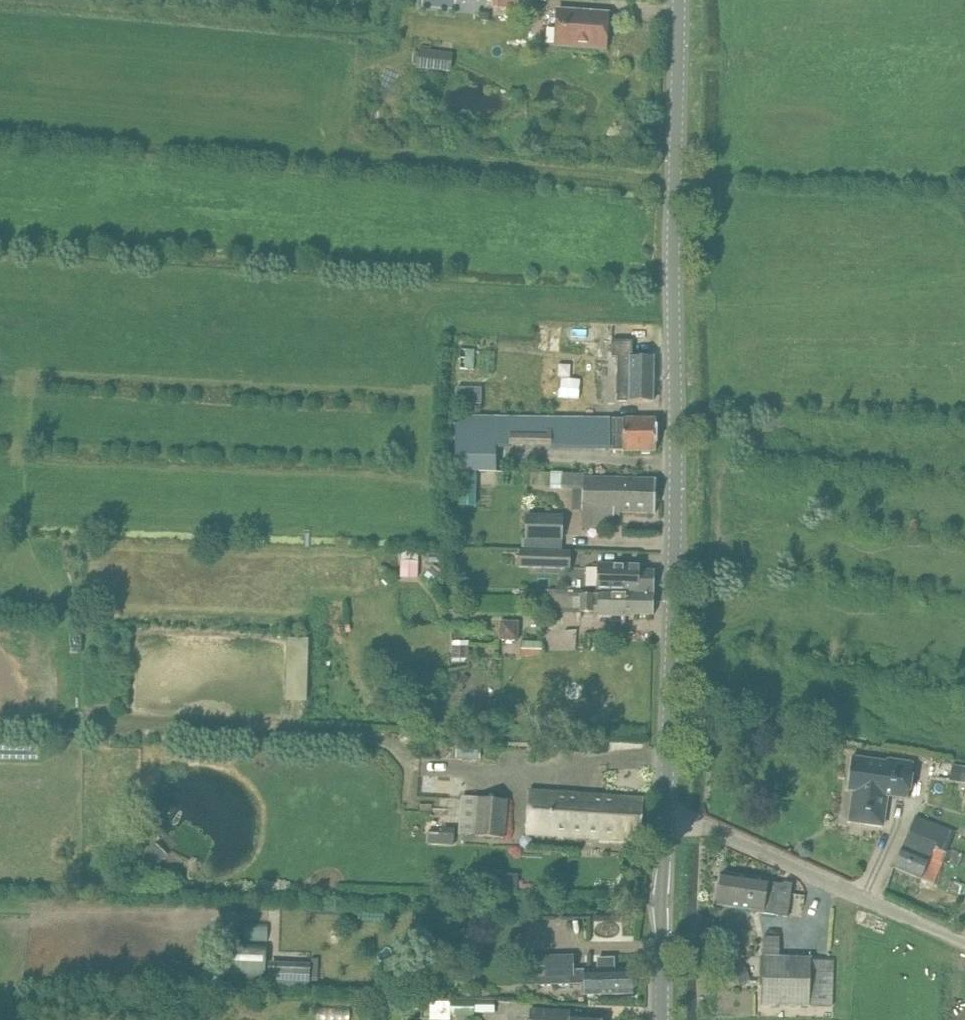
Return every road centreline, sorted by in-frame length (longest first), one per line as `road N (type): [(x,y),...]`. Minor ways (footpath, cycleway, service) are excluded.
road 1 (tertiary): [(663,1019),(679,0)]

